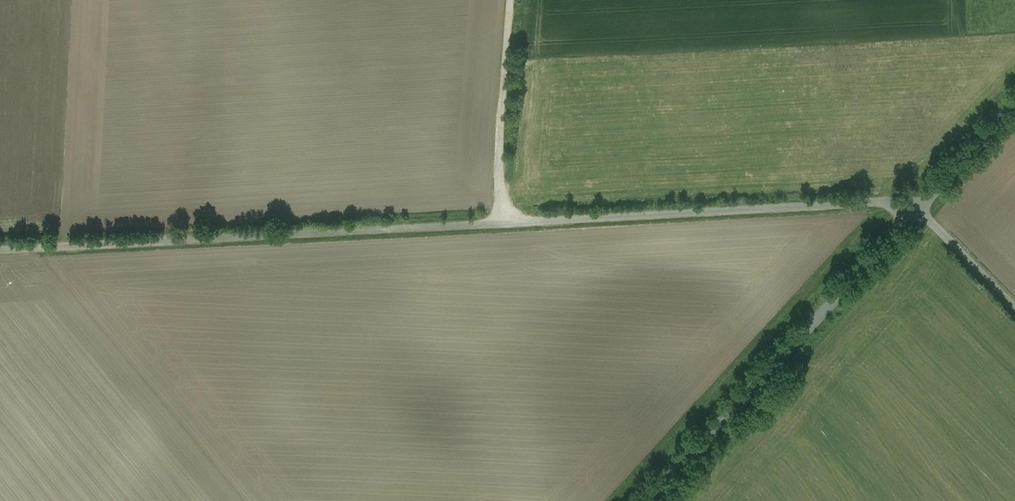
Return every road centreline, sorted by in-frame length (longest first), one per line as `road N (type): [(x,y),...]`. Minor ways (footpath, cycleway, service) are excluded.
road 1 (unclassified): [(0,251),(883,199),(918,210)]
road 2 (unclassified): [(649,500),(918,210)]
road 3 (track): [(501,224),(515,0)]
road 4 (unclassified): [(918,210),(1014,105)]
road 5 (unclassified): [(1014,308),(918,210)]

